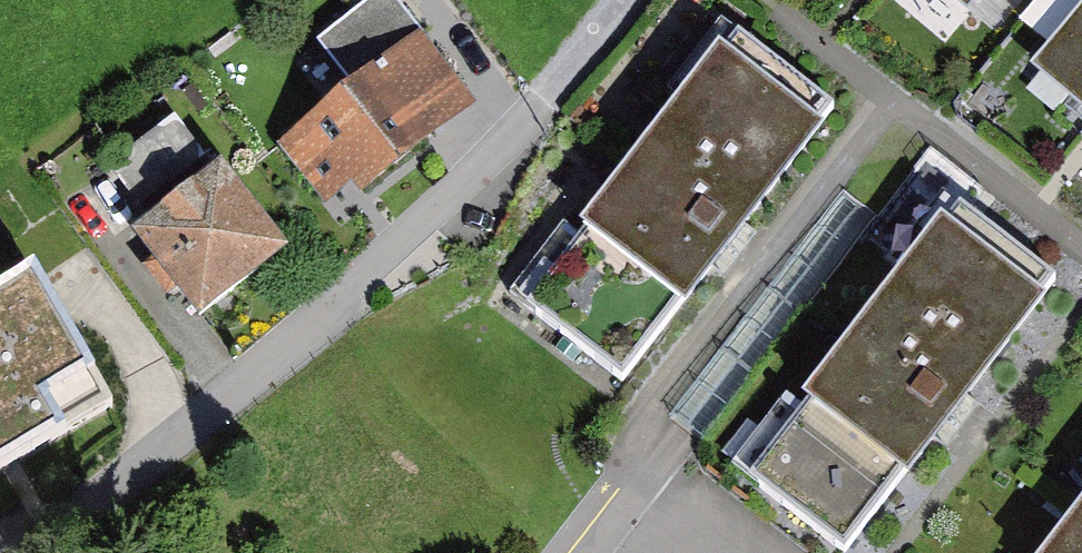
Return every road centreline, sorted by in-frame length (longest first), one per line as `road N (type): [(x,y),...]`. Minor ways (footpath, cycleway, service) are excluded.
road 1 (unclassified): [(46,552),(304,336),(551,103),(639,0)]

